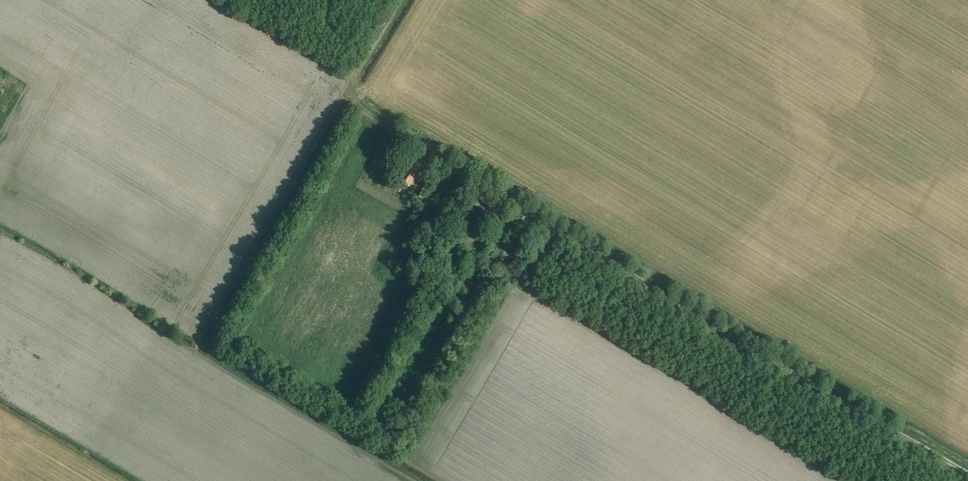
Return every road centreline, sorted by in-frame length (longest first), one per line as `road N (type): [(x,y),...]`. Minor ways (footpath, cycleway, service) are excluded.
road 1 (track): [(443,160),(967,474)]

